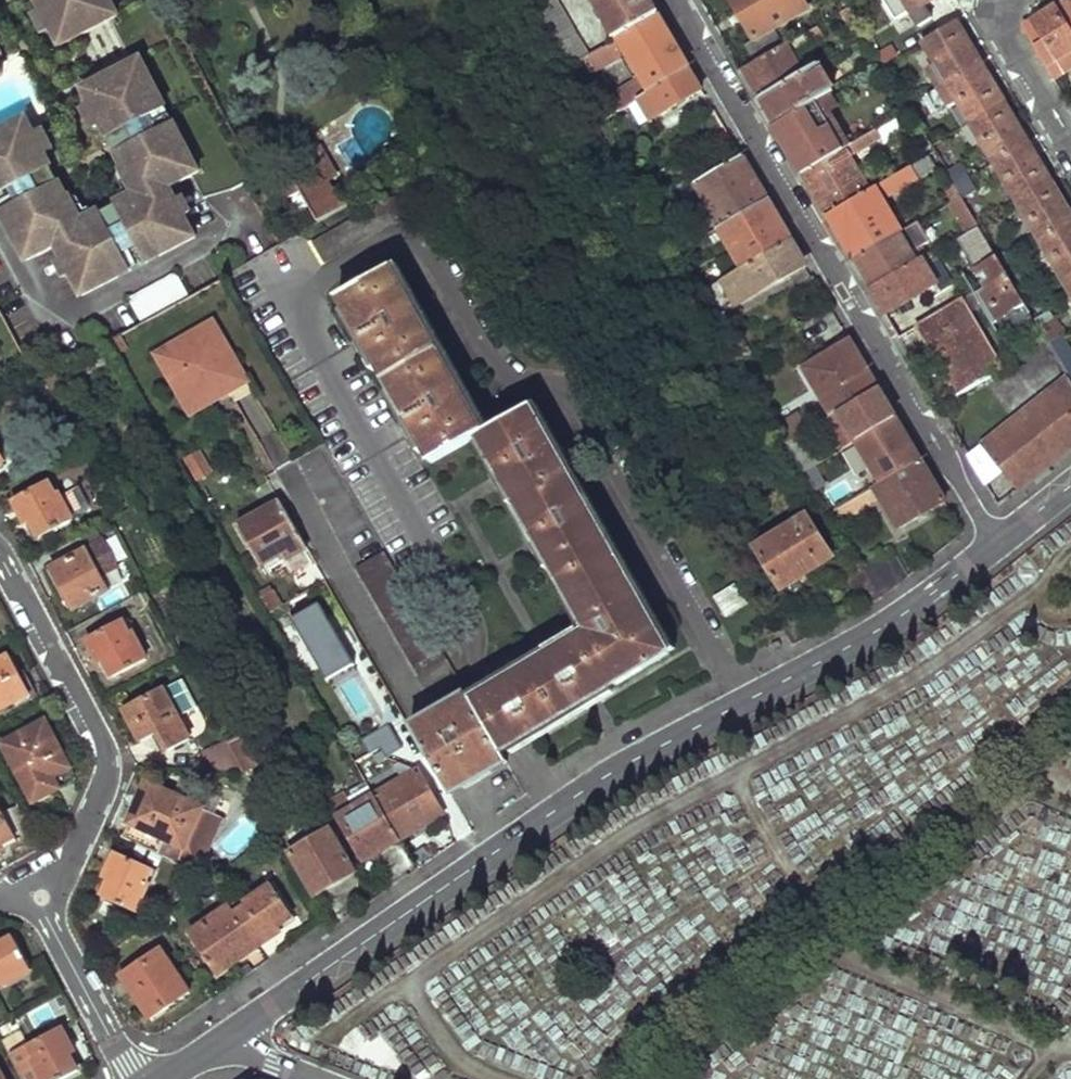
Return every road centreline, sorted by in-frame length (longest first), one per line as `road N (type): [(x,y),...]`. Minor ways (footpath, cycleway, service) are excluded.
road 1 (tertiary): [(217,1042),(560,808),(868,635),(997,544)]
road 2 (residential): [(997,544),(679,0)]
road 3 (residential): [(1070,142),(986,5),(994,0)]

